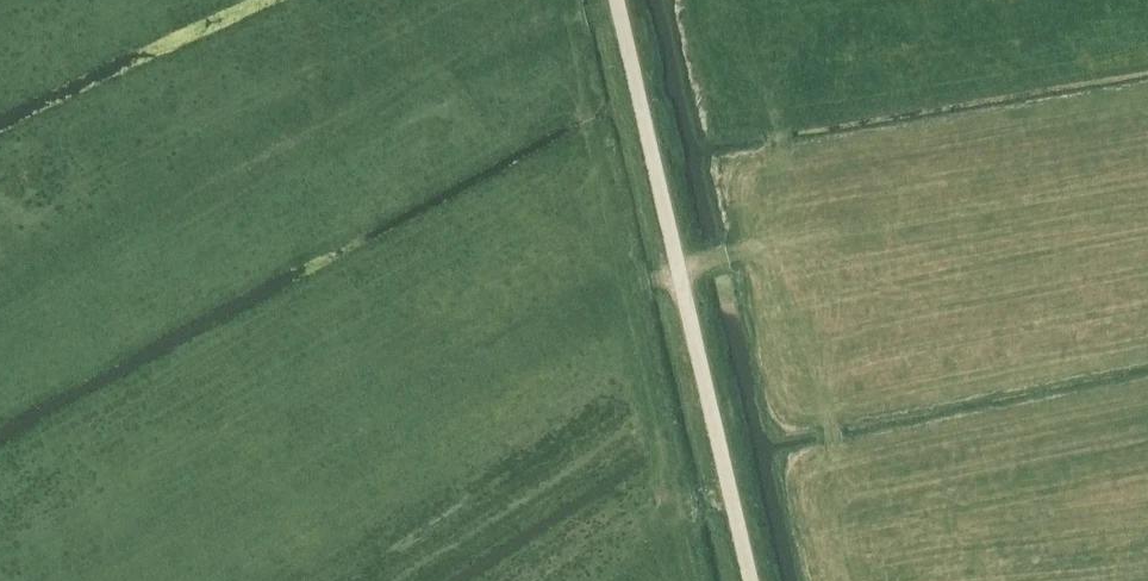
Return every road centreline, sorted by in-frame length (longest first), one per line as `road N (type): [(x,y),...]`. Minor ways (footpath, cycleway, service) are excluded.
road 1 (unclassified): [(753,580),(619,0)]
road 2 (track): [(773,113),(788,242),(840,463)]
road 3 (track): [(788,242),(650,281)]

